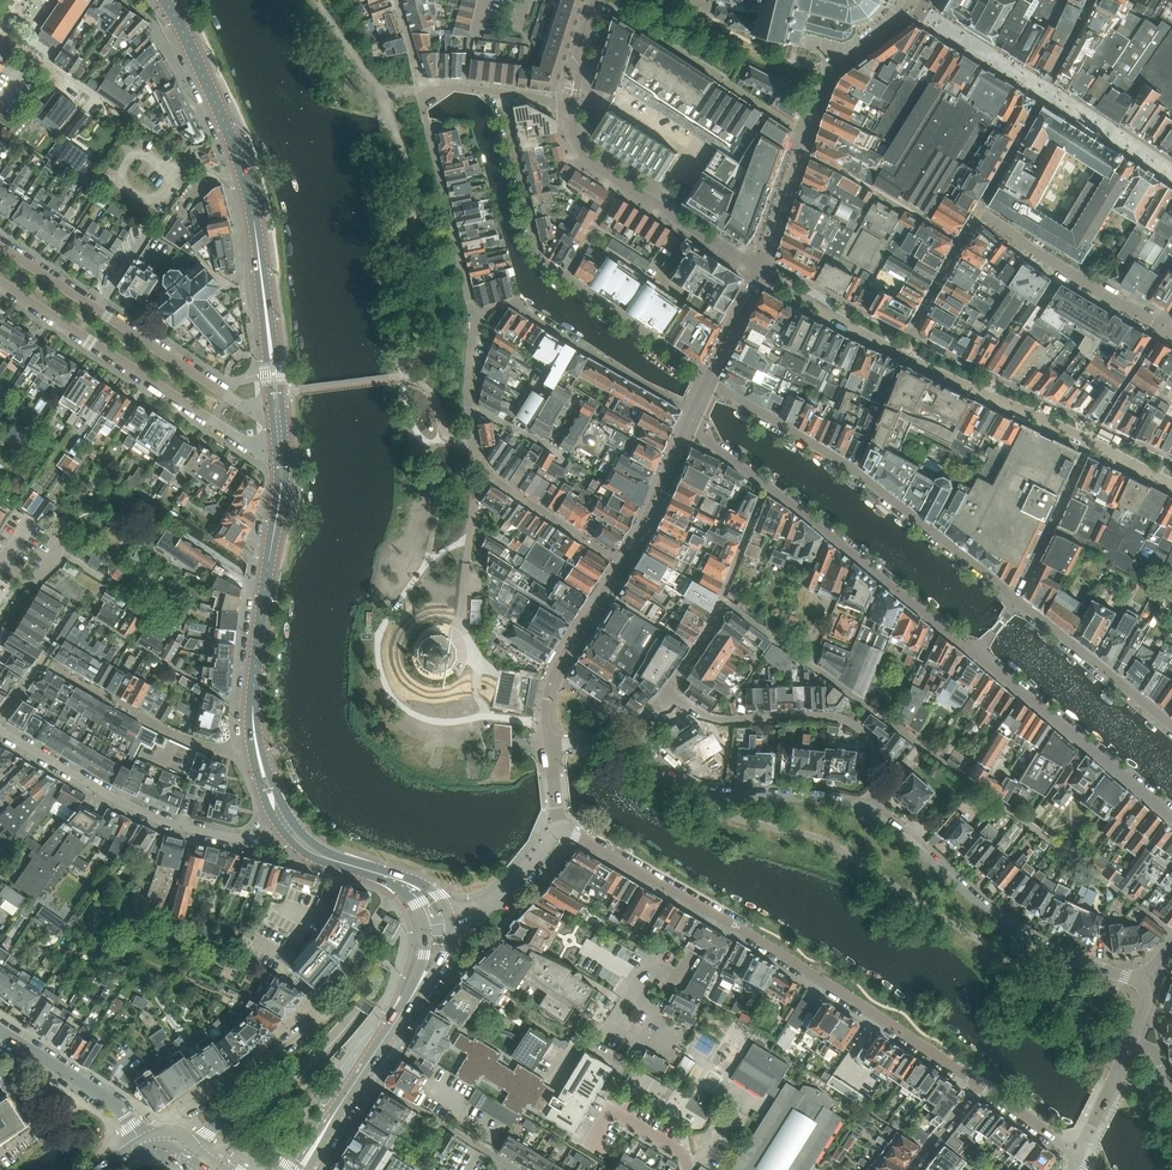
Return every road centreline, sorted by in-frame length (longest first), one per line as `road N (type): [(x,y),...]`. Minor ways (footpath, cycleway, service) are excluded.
road 1 (residential): [(559,832),(777,955),(979,1085)]
road 2 (secondary): [(278,409),(248,195),(217,104),(164,0)]
road 3 (residential): [(707,383),(854,476),(1016,601)]
road 4 (residential): [(1171,936),(870,707)]
road 5 (residential): [(0,280),(284,469)]
road 6 (residential): [(1147,983),(1021,936),(868,811)]
road 7 (residential): [(278,409),(239,405),(0,242)]
road 8 (residential): [(2,732),(104,795),(199,832),(244,839),(282,821)]
road 9 (residential): [(0,713),(43,659),(167,730),(220,745),(255,744)]
road 10 (secondary): [(298,1169),(427,971),(439,919)]
road 11 (residential): [(707,383),(759,269),(620,182)]
road 12 (residential): [(974,654),(767,485)]
road 13 (residential): [(1171,820),(974,654)]
road 14 (residential): [(472,312),(512,304),(693,412)]
road 15 (residential): [(868,811),(811,799),(701,793),(634,750)]
road 16 (secondary): [(252,701),(284,469)]
road 17 (residential): [(472,312),(418,88)]
road 18 (unclassified): [(1171,334),(978,213)]
road 19 (residential): [(142,1140),(322,1016)]
road 20 (residential): [(497,90),(537,253),(565,280)]
road 21 (residential): [(1016,601),(1171,728)]
road 22 (residential): [(548,744),(553,679),(622,563)]
road 23 (residential): [(666,697),(726,721),(829,716),(857,726)]
road 24 (residential): [(478,655),(459,635),(479,469)]
road 25 (secondary): [(439,919),(422,891),(315,854),(282,821)]
road 26 (residential): [(870,707),(721,602)]
road 27 (residential): [(252,701),(228,700),(93,621)]
road 28 (residential): [(142,1140),(111,1103),(0,1033)]
road 29 (residential): [(565,280),(707,383)]
road 30 (residential): [(622,563),(479,469)]
road 31 (residential): [(479,469),(468,404),(472,312)]
road 32 (residential): [(622,563),(689,420)]
road 33 (residential): [(439,919),(489,904),(559,832)]
road 34 (residential): [(721,602),(767,485)]
road 35 (residential): [(979,1085),(1076,1157)]

